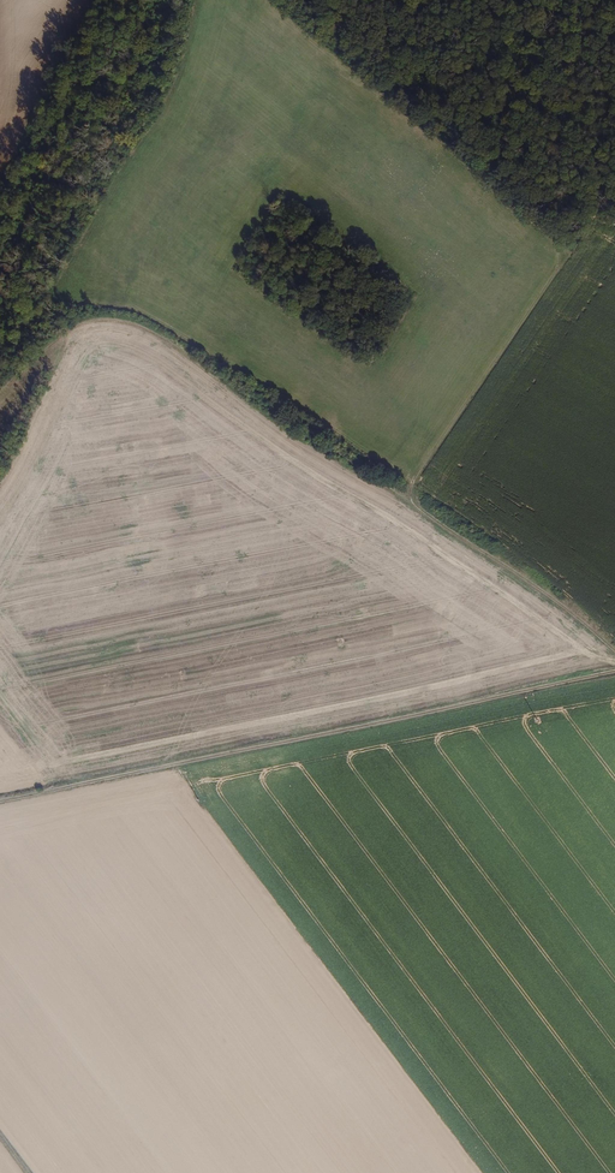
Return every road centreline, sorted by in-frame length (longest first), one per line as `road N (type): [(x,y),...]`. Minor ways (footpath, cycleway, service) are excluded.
road 1 (track): [(0,391),(67,331),(103,321),(139,326),(389,483),(545,591),(614,651)]
road 2 (track): [(412,500),(413,469),(546,278),(547,246),(533,219),(271,10)]
road 3 (track): [(614,673),(0,802)]

